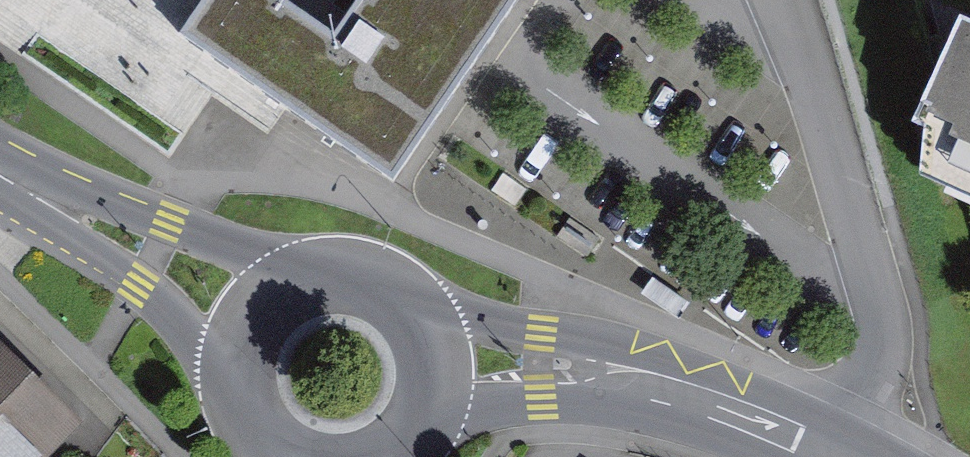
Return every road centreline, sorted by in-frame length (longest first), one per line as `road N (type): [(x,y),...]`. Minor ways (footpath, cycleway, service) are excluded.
road 1 (secondary): [(303,279),(169,223),(0,172)]
road 2 (secondary): [(0,175),(68,236),(239,361)]
road 3 (secondary): [(626,375),(539,338),(409,305)]
road 4 (secondary): [(839,456),(626,375)]
road 5 (secondary): [(427,412),(626,375)]

